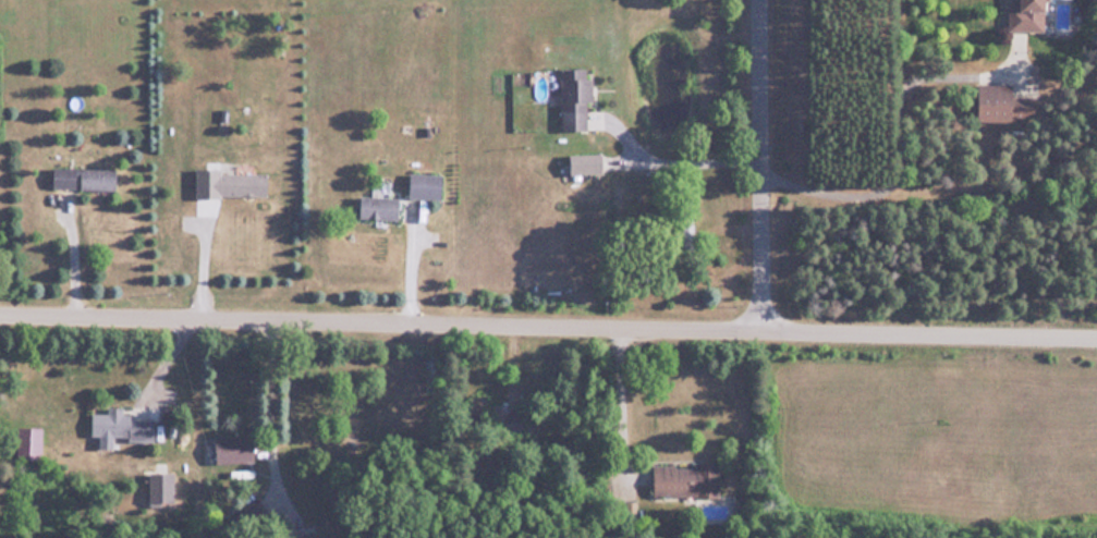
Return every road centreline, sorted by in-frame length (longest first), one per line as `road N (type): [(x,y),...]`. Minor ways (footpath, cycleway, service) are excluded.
road 1 (residential): [(1096,340),(0,317)]
road 2 (residential): [(765,333),(761,0)]

